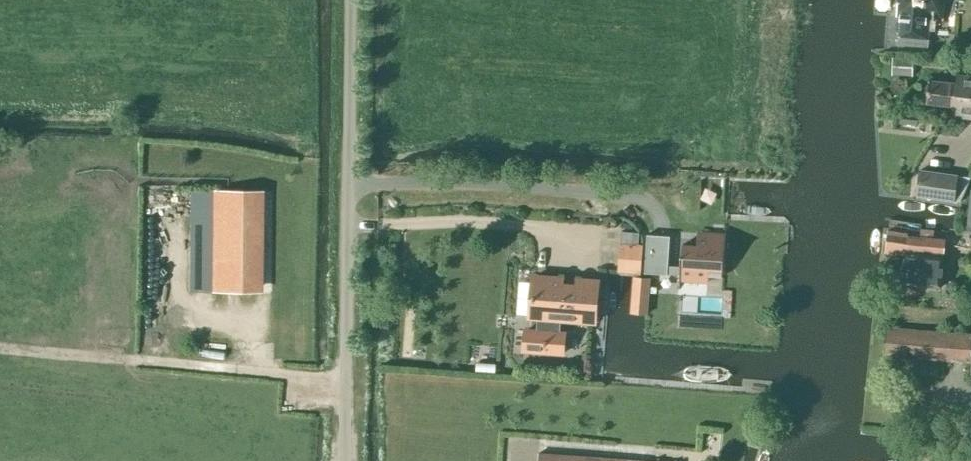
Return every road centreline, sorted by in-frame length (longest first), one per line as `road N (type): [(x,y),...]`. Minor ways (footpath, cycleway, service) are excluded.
road 1 (unclassified): [(344,460),(349,0)]
road 2 (track): [(344,383),(0,349)]

